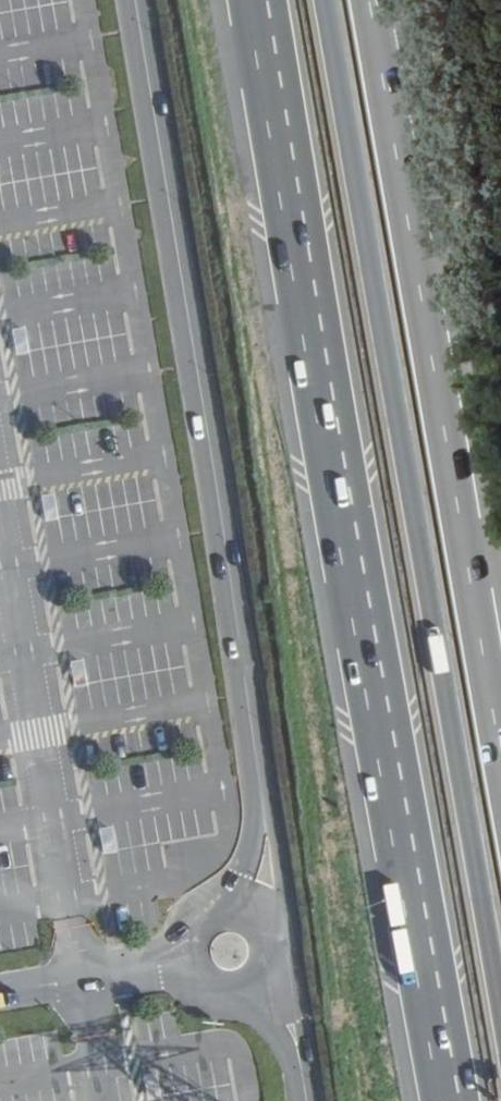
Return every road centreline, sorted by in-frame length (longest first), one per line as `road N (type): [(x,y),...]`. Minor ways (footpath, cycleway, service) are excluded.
road 1 (motorway): [(257,0),(443,1100)]
road 2 (primary): [(500,1007),(324,0)]
road 3 (motorway): [(500,749),(370,0)]

